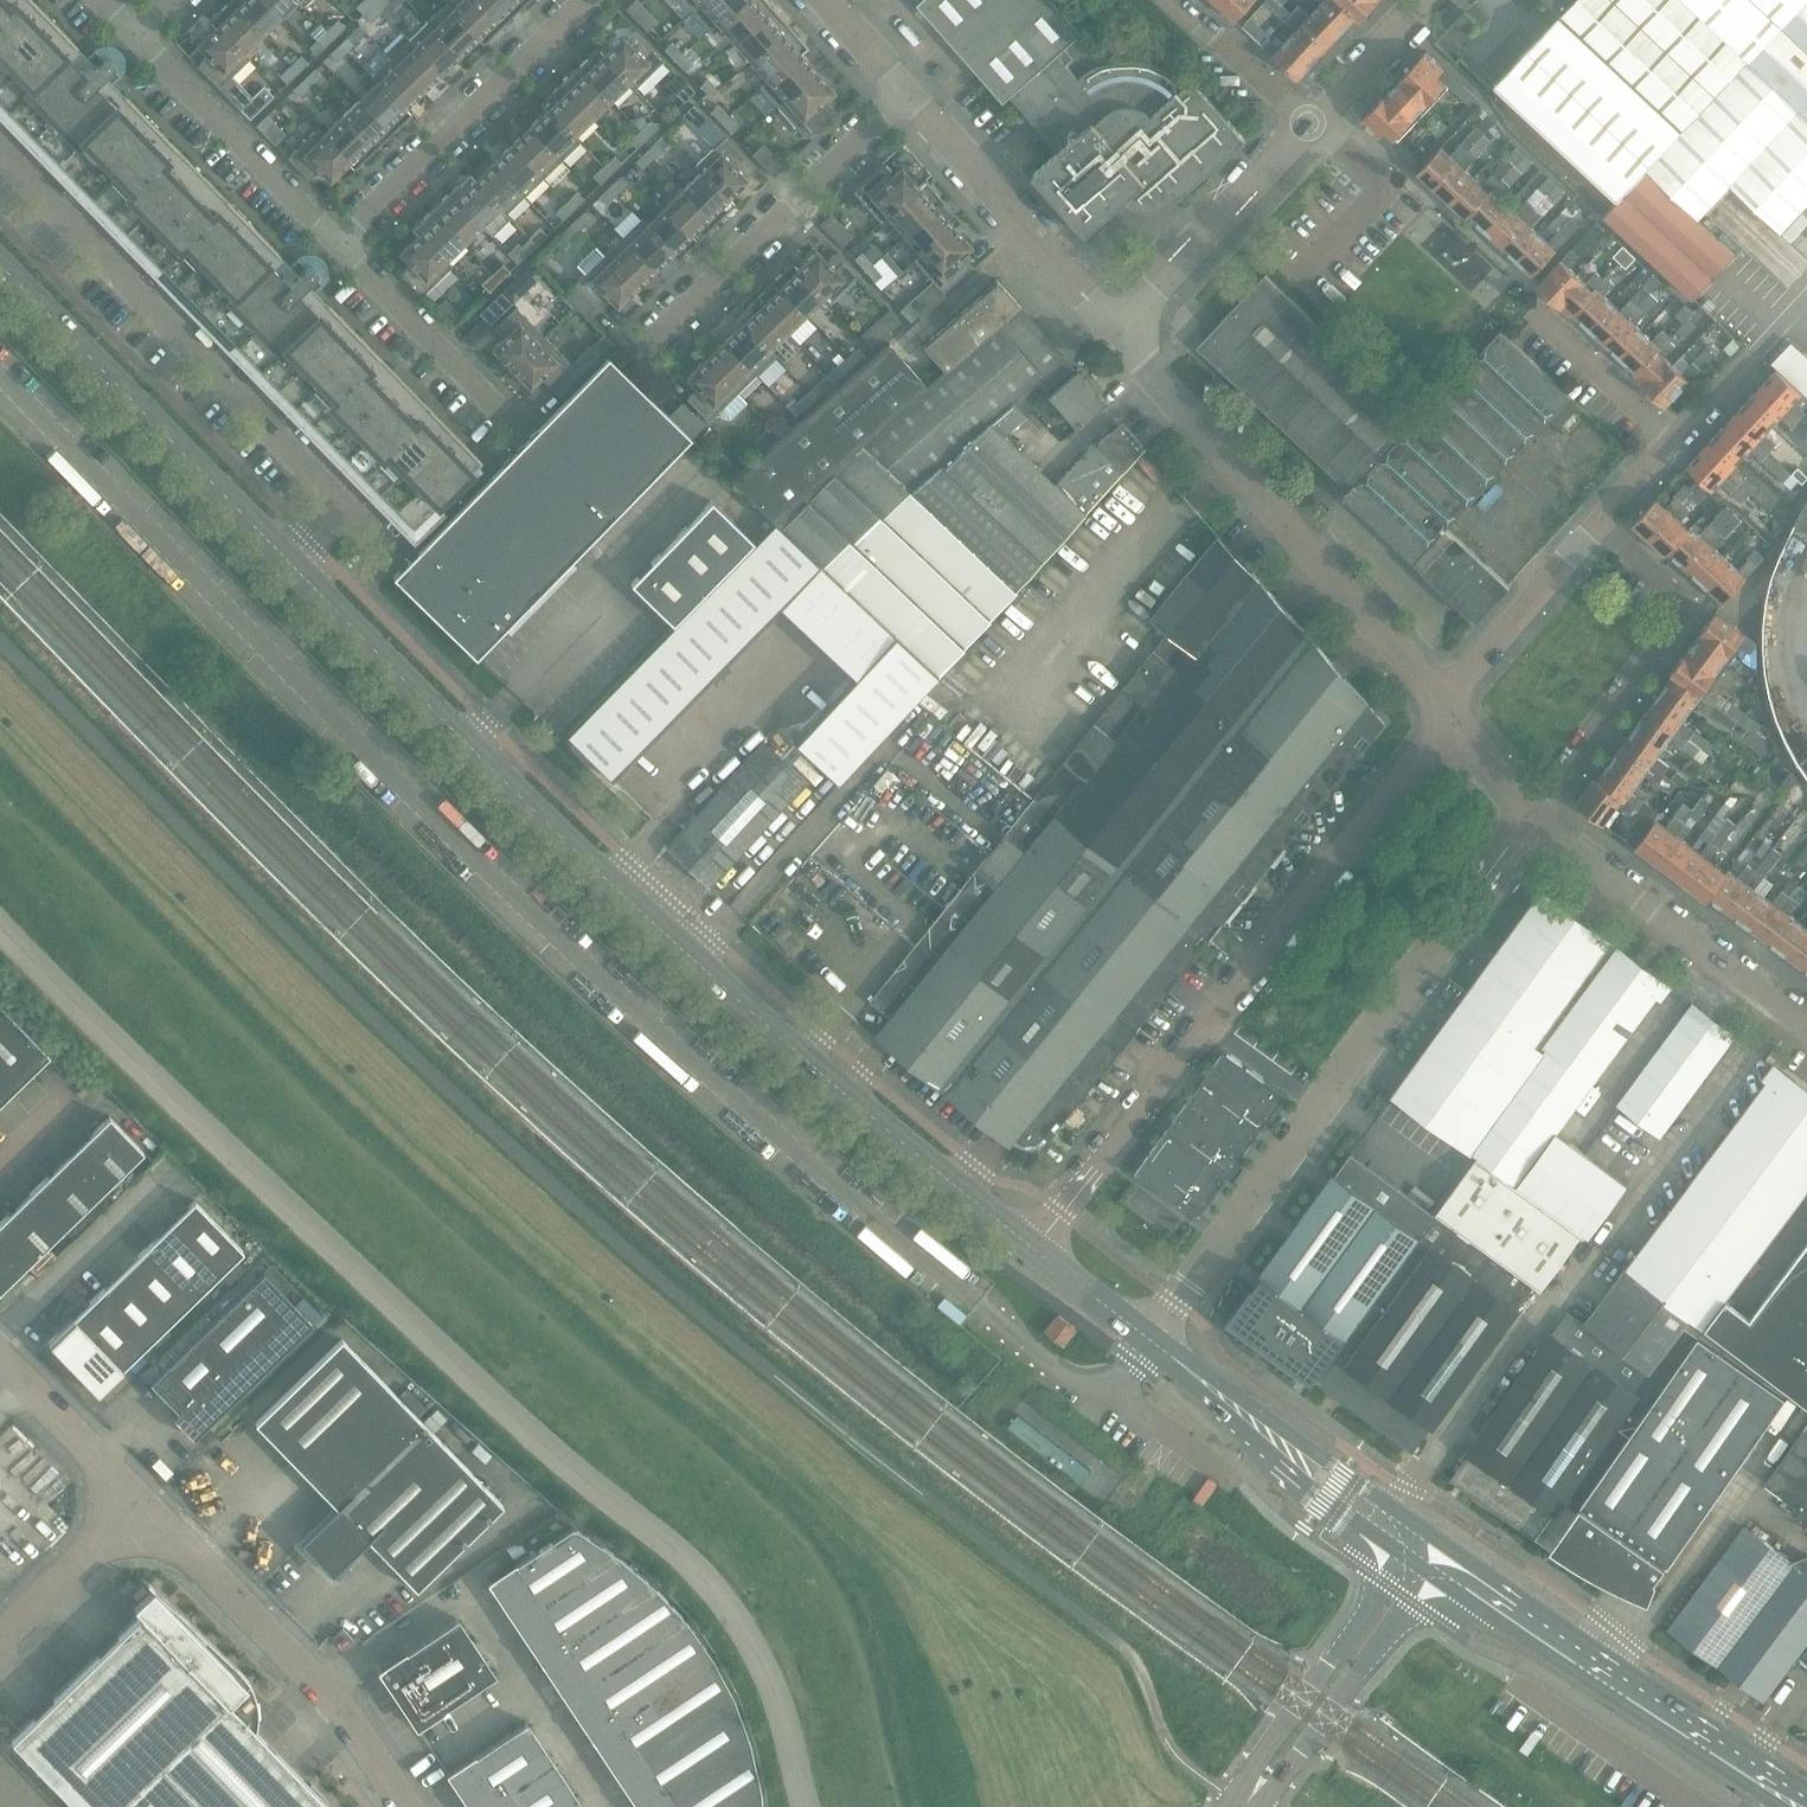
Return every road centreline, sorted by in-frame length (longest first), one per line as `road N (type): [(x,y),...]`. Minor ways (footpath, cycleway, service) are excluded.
road 1 (secondary): [(0,265),(505,782),(834,1086),(1027,1244)]
road 2 (unclassified): [(1448,718),(1027,1244)]
road 3 (unclassified): [(1153,1342),(1538,816)]
road 4 (residential): [(1448,718),(1118,330)]
road 5 (secondary): [(1792,1806),(1439,1570)]
road 6 (unclassified): [(405,1806),(341,1703),(139,1493)]
road 7 (residential): [(1538,816),(1686,611),(1599,527)]
road 8 (residential): [(648,346),(909,95)]
road 9 (residential): [(338,243),(586,0)]
road 10 (residential): [(1806,1031),(1538,816)]
road 11 (residential): [(1118,330),(909,95)]
road 12 (unclassified): [(1393,1545),(1382,1581),(1254,1769),(1250,1806)]
road 13 (unclassified): [(1253,1806),(1279,1785),(1439,1570)]
road 14 (residential): [(338,243),(131,32)]
road 15 (unclassified): [(1118,330),(1310,123)]
road 16 (unclassified): [(1448,718),(1599,527)]
road 17 (residential): [(506,416),(338,243)]
road 18 (unclassified): [(0,1630),(139,1493)]
road 19 (unclassified): [(139,1493),(0,1358)]
road 20 (residential): [(1310,123),(1164,0)]
road 21 (residential): [(1674,442),(1536,315)]
road 22 (secondary): [(1271,1432),(1325,1503),(1393,1545)]
road 23 (secondary): [(1413,1522),(1271,1432)]
road 24 (unclassified): [(1310,123),(1424,0)]
road 25 (secondary): [(1027,1244),(1153,1342)]
road 26 (secondary): [(1153,1342),(1271,1432)]
road 27 (residential): [(1538,816),(1448,718)]
road 28 (residential): [(909,95),(826,0)]

